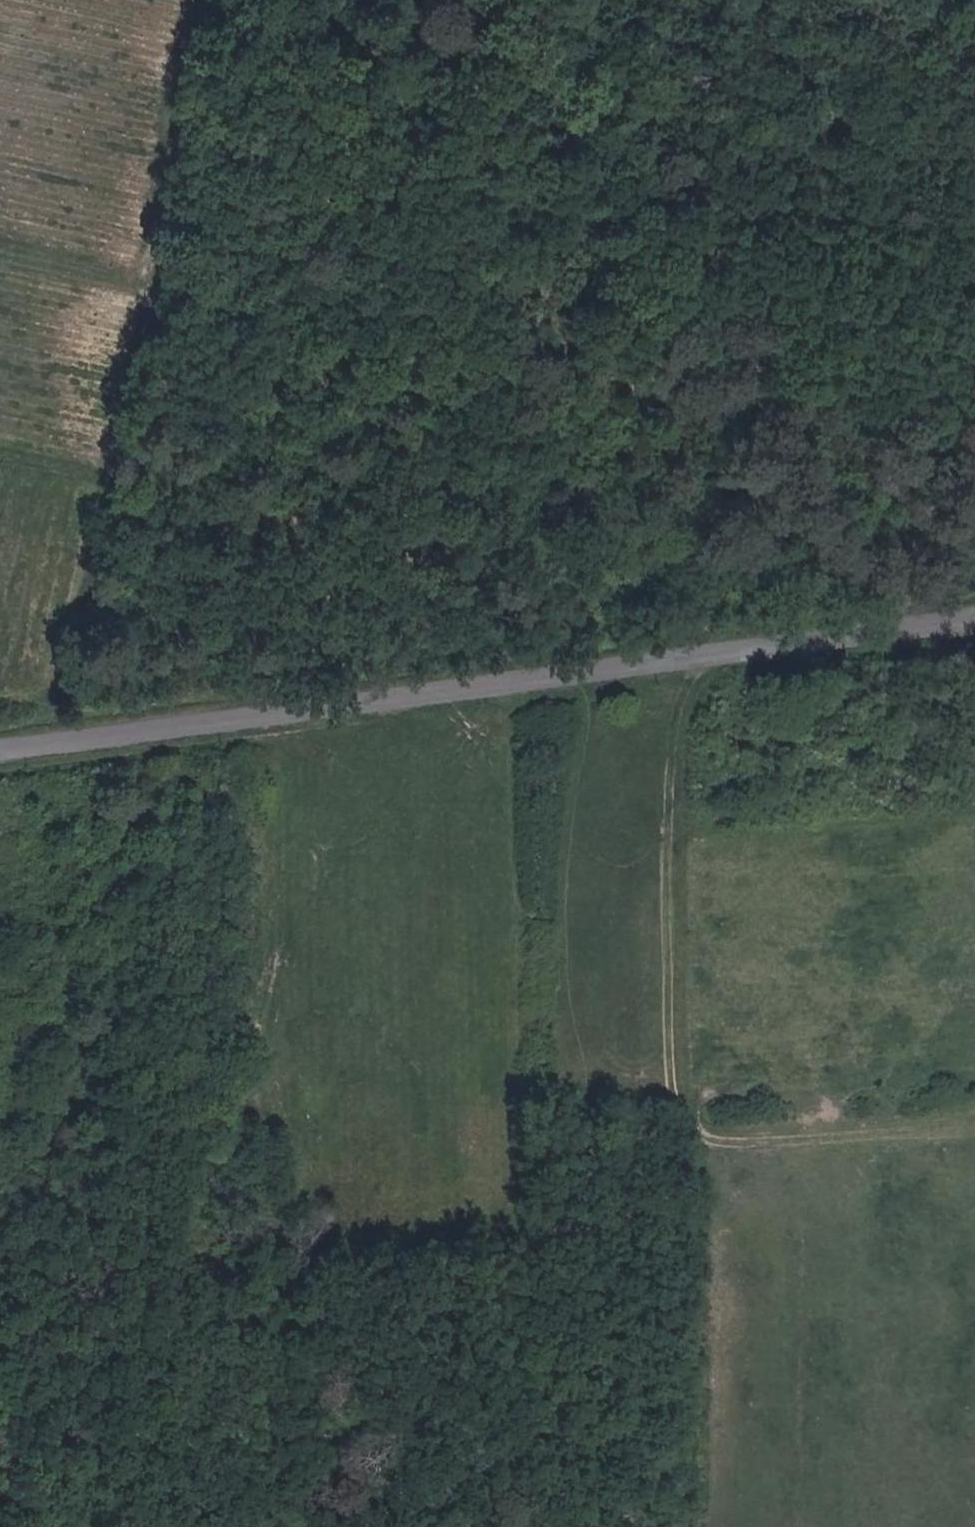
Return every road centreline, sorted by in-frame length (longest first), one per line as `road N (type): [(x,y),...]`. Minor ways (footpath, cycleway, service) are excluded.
road 1 (tertiary): [(952,633),(681,654),(0,750)]

